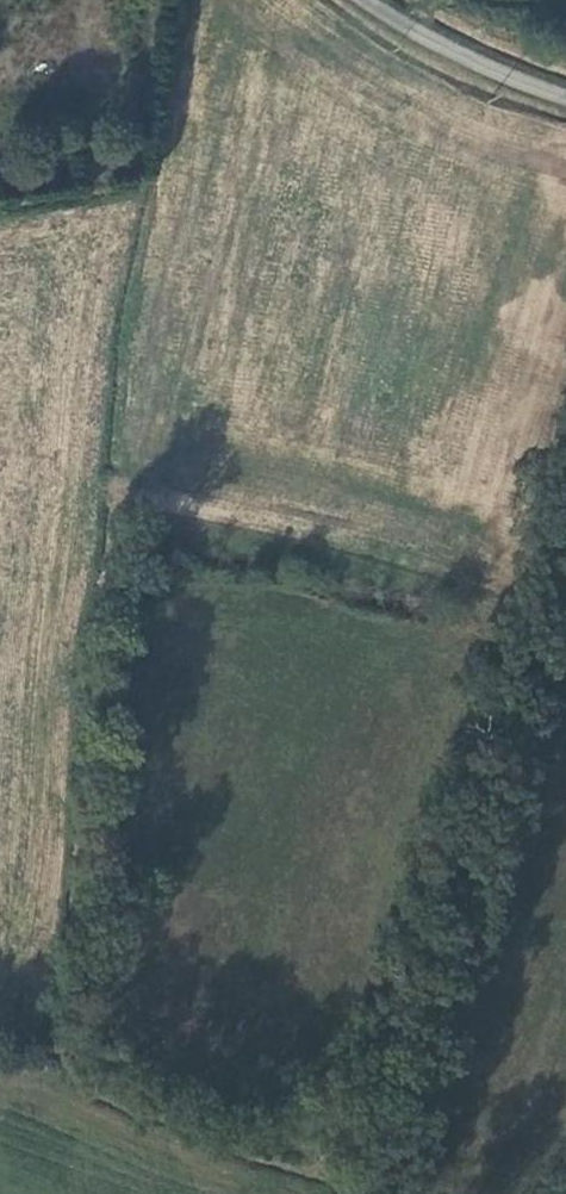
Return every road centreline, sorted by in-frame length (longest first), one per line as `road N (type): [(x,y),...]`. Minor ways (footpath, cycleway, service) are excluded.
road 1 (unclassified): [(565,99),(460,57),(366,0)]

